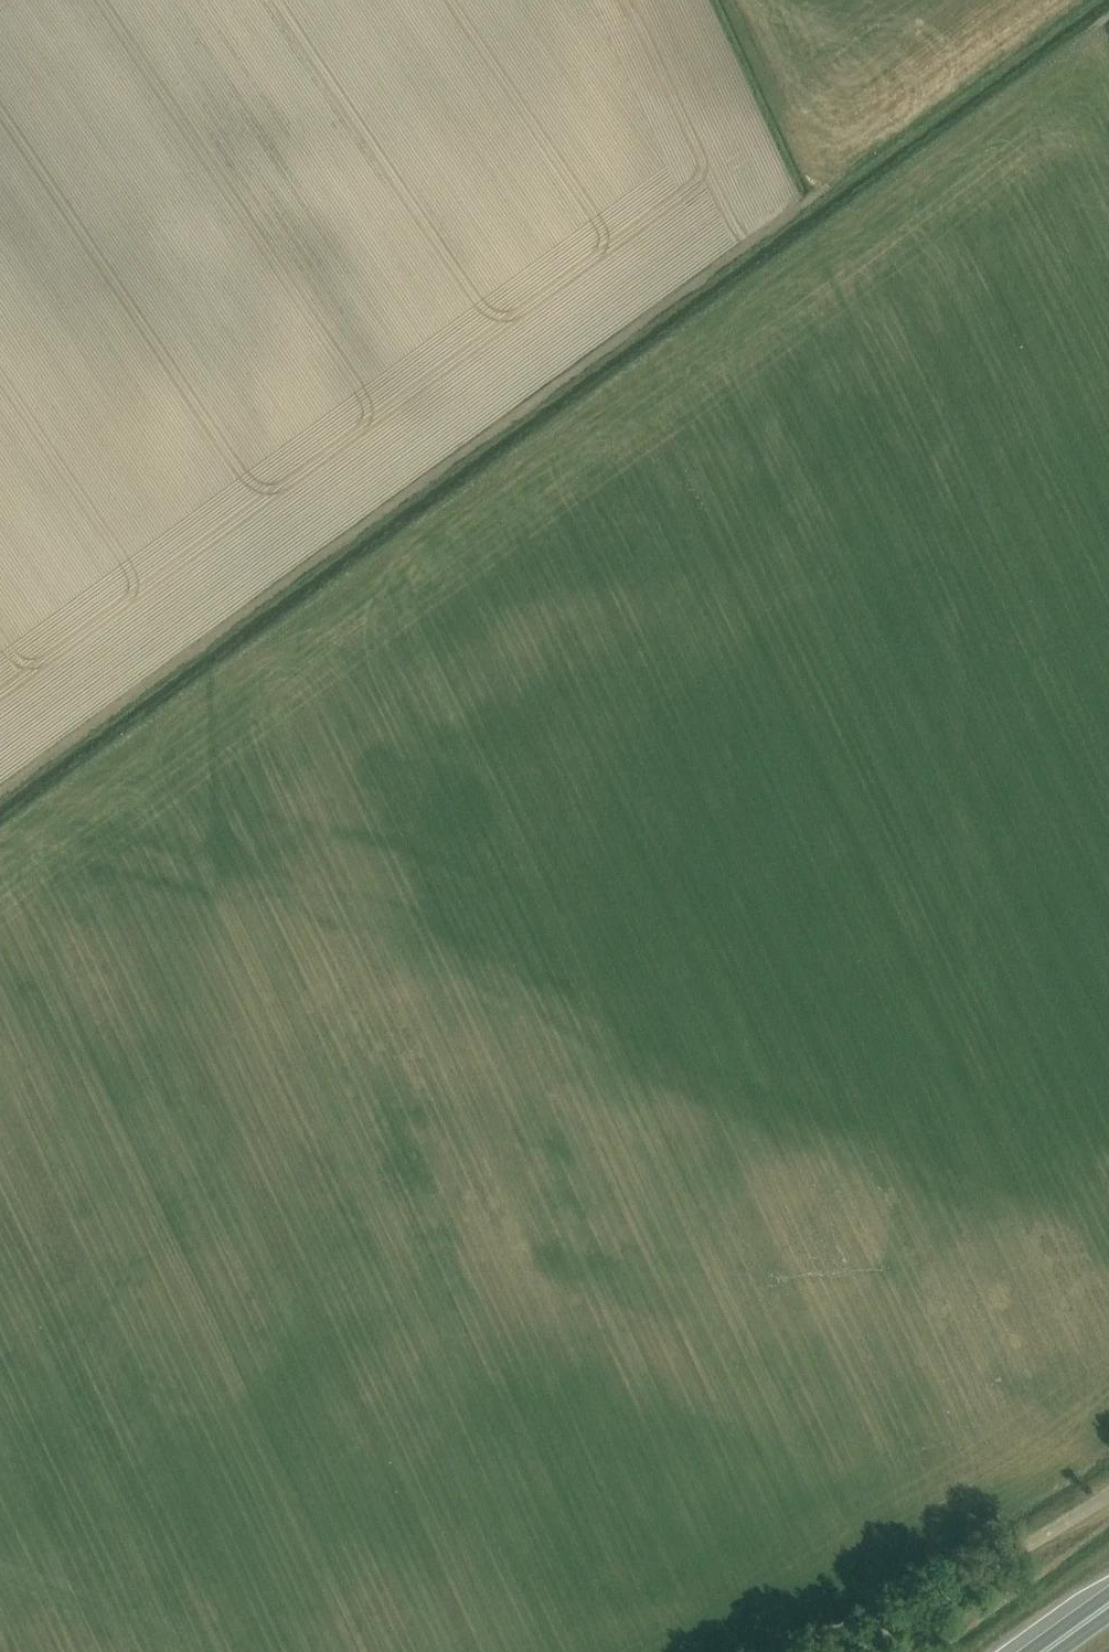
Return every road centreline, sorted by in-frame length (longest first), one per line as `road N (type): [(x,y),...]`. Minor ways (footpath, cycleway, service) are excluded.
road 1 (unclassified): [(844,1651),(1108,1493)]

